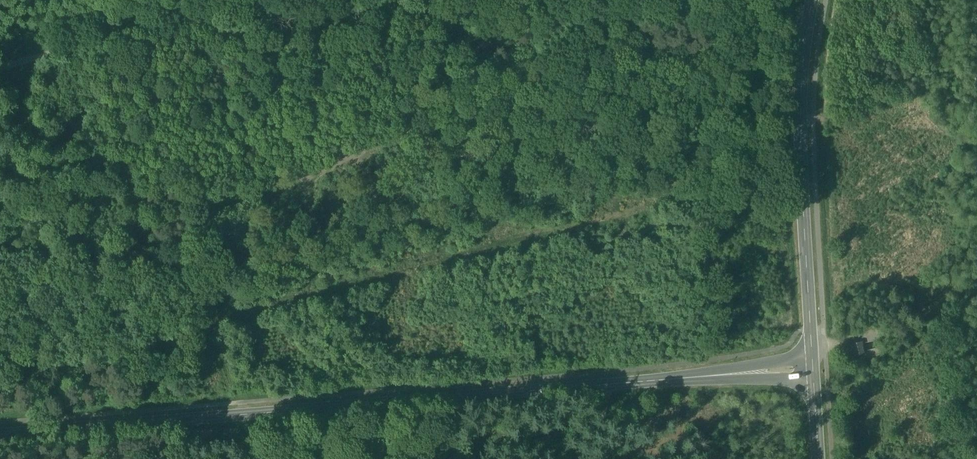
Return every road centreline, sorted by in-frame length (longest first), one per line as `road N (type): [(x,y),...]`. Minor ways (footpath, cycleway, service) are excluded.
road 1 (tertiary): [(0,435),(813,365)]
road 2 (secondary): [(813,365),(801,191),(802,53),(813,0)]
road 3 (residential): [(238,0),(0,69)]

